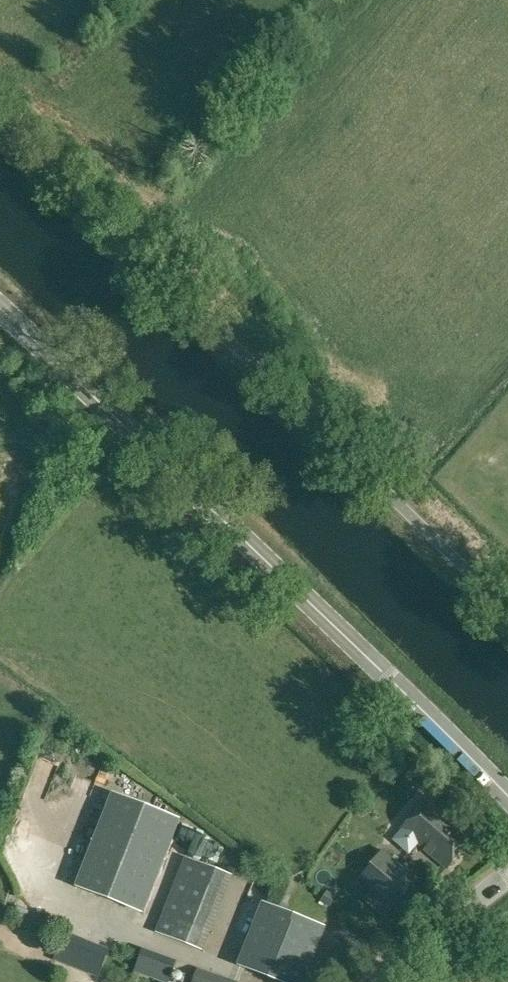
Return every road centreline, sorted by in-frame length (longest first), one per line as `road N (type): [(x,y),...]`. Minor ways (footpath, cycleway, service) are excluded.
road 1 (secondary): [(507,795),(0,308)]
road 2 (unclassified): [(507,609),(0,125)]
road 3 (unclassified): [(378,981),(507,880)]

